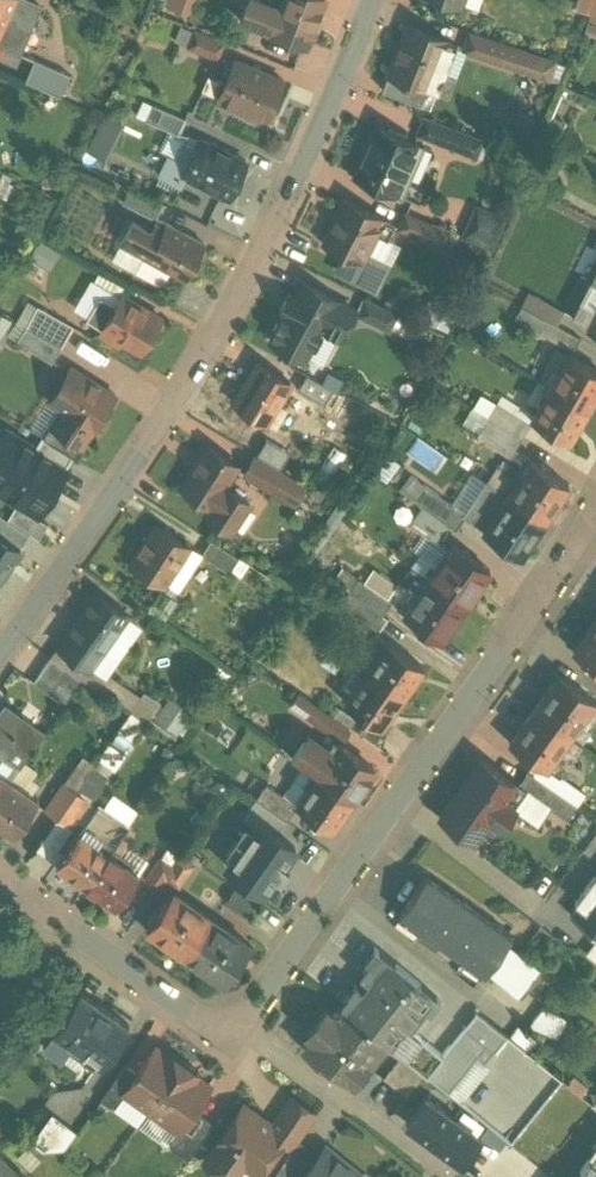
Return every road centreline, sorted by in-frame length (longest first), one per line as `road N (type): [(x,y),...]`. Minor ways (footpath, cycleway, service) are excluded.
road 1 (residential): [(369,0),(303,159),(225,308),(0,651)]
road 2 (residential): [(595,494),(479,672),(232,1013)]
road 3 (residential): [(0,863),(205,1004),(232,1013)]
road 4 (residential): [(232,1013),(453,1176)]

